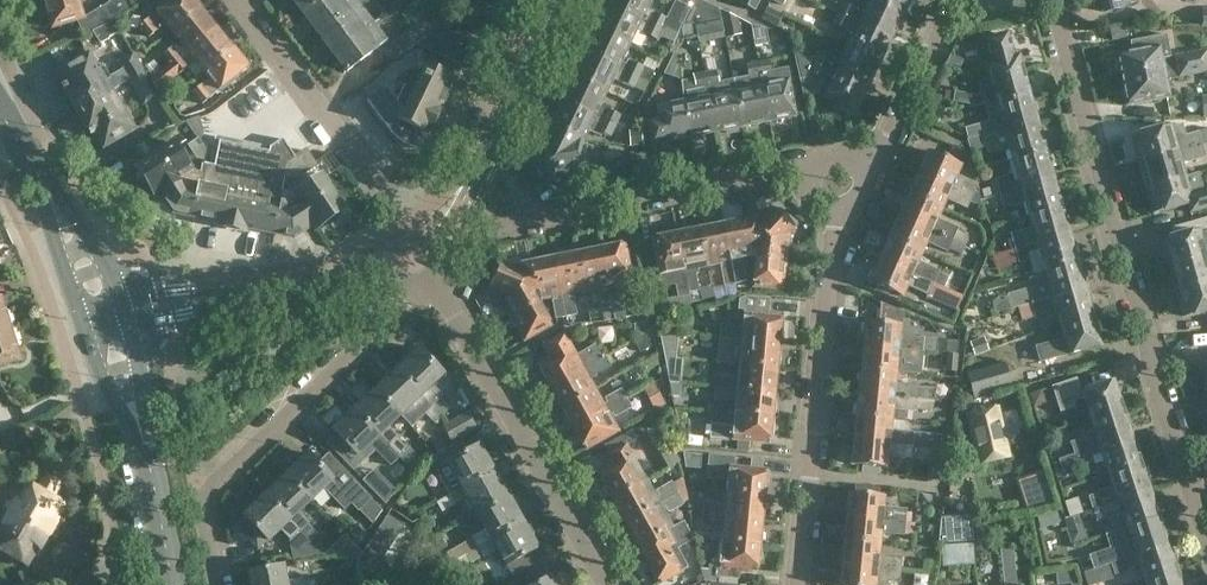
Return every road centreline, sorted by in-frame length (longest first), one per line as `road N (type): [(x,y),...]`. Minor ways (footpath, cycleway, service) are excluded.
road 1 (residential): [(1206,565),(1040,0)]
road 2 (residential): [(857,194),(790,176),(514,226),(432,281)]
road 3 (residential): [(216,584),(206,496),(432,281)]
road 4 (residential): [(803,584),(857,194)]
road 5 (residential): [(605,584),(432,281)]
road 6 (residential): [(397,232),(232,0)]
road 7 (residential): [(952,0),(857,194)]
road 8 (unclassified): [(489,139),(556,0)]
road 9 (secondary): [(88,335),(150,472)]
road 10 (unclassified): [(276,291),(349,288),(417,261)]
road 11 (secondary): [(150,472),(132,328)]
road 12 (unclassified): [(417,261),(463,208),(489,139)]
road 13 (secondary): [(123,299),(86,233),(41,182)]
road 14 (unclassified): [(397,232),(276,291)]
road 15 (secondary): [(41,182),(79,311)]
road 16 (unclassified): [(489,139),(440,199),(397,232)]

